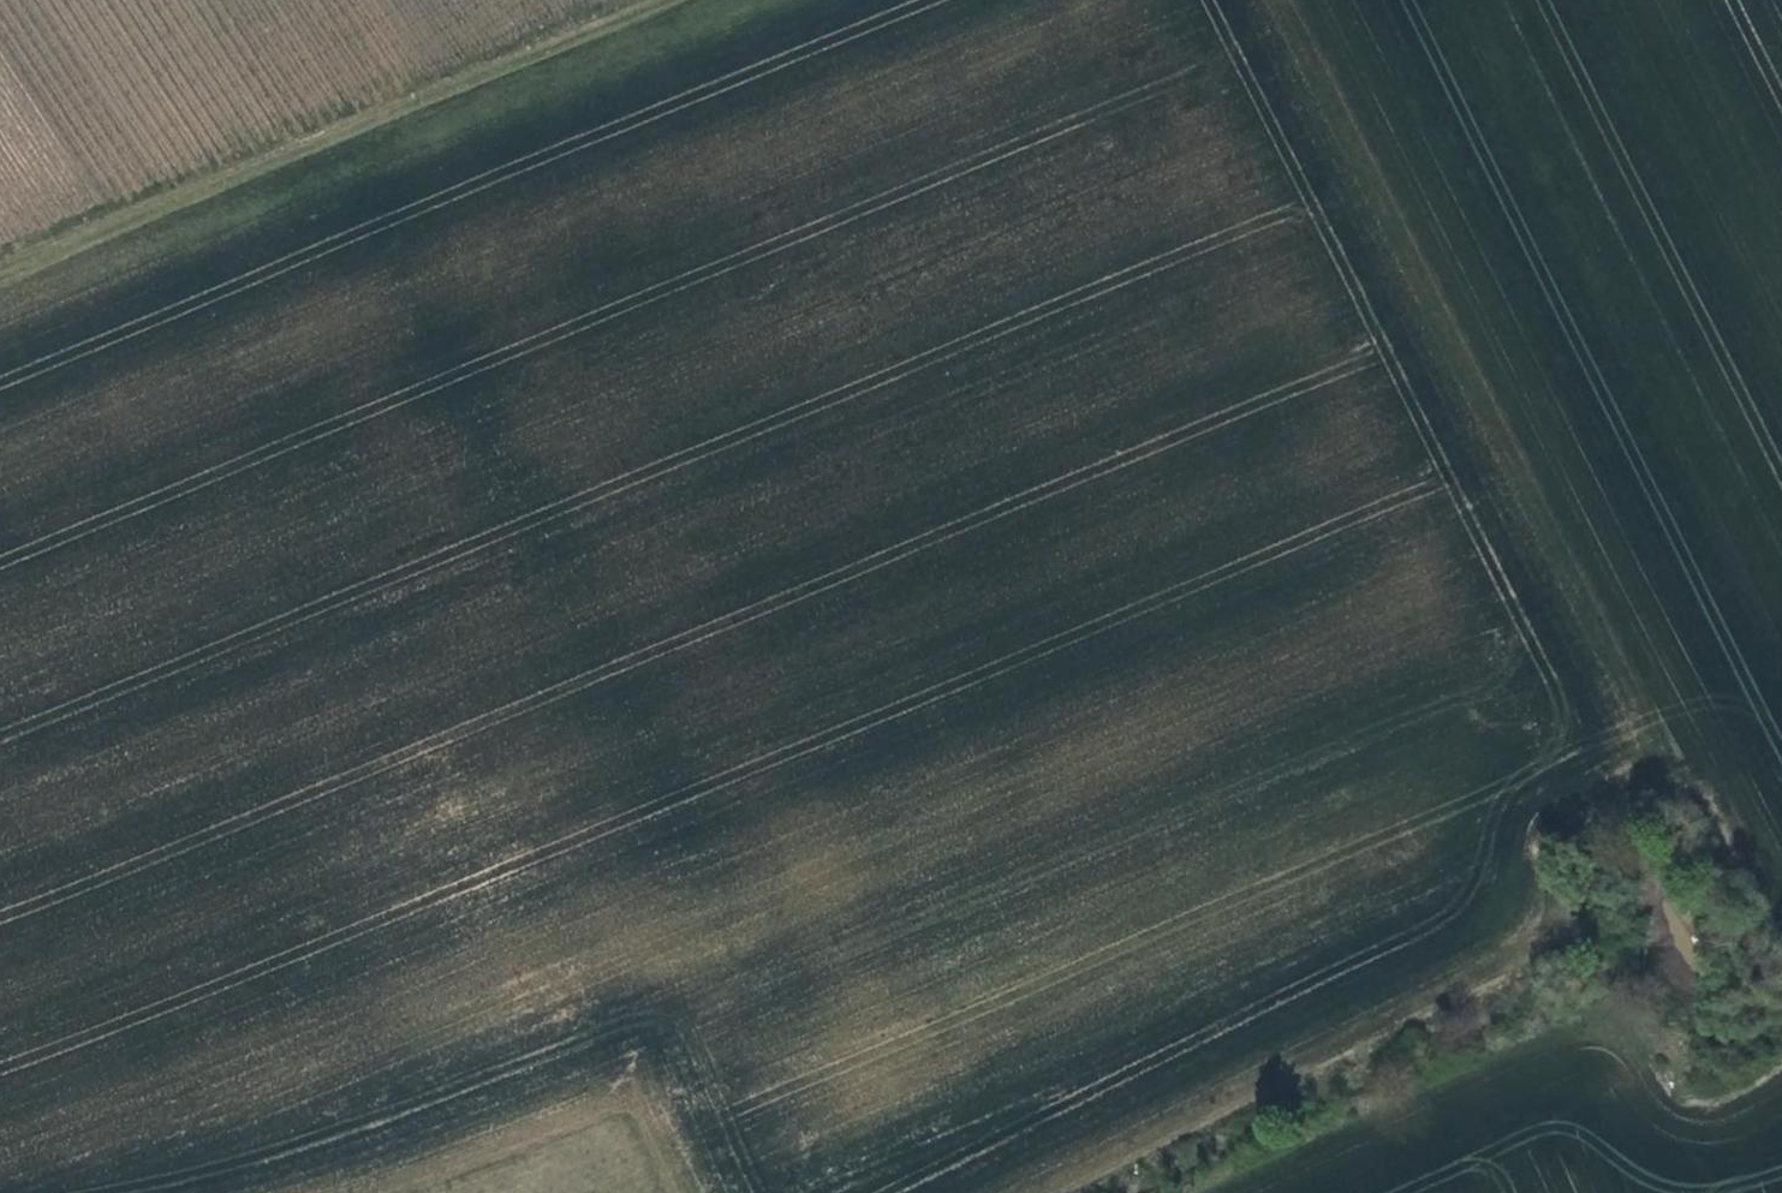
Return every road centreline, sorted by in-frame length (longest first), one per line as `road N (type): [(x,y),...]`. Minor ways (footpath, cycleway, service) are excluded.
road 1 (track): [(0,273),(660,0)]

